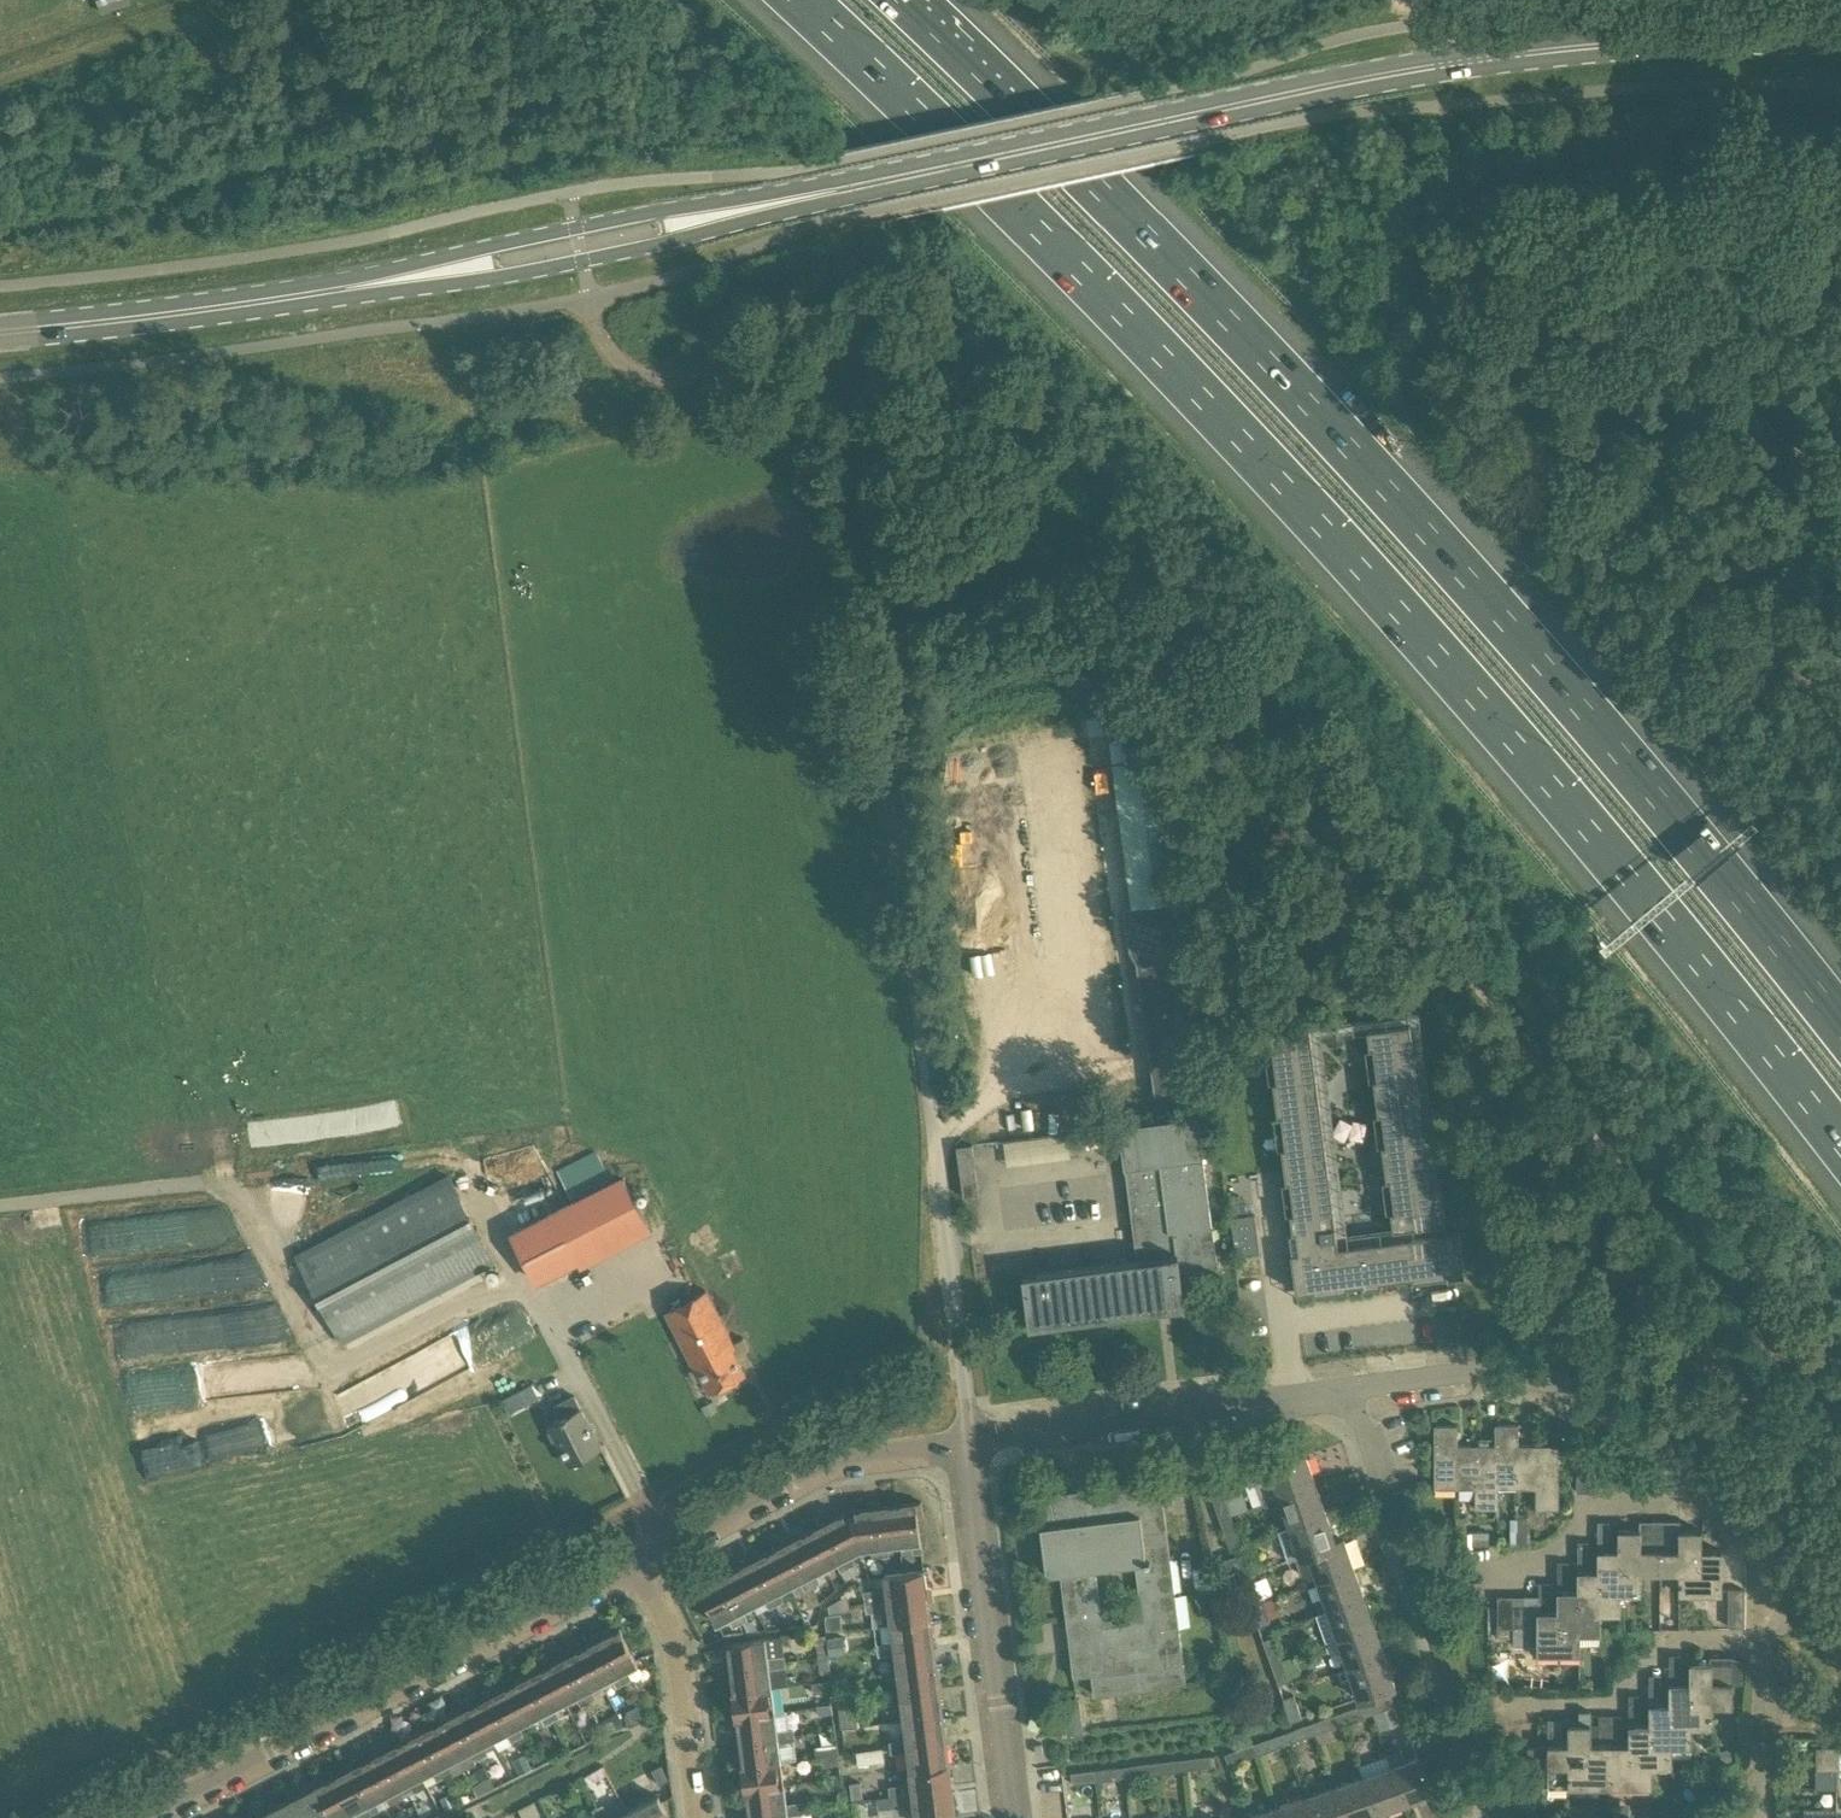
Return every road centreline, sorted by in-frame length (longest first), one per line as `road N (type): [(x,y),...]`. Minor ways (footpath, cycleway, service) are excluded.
road 1 (motorway): [(796,0),(1056,244),(1284,493),(1720,999),(1840,1155)]
road 2 (motorway): [(1840,1021),(1599,722),(1365,457),(905,0)]
road 3 (secondary): [(1840,37),(1514,55),(1179,118)]
road 4 (secondary): [(293,297),(530,271),(716,229),(849,188)]
road 5 (secondary): [(849,188),(661,210),(293,297)]
road 6 (residential): [(149,1817),(640,1562)]
road 7 (residential): [(1692,1473),(1630,1420),(1528,1374),(1485,1370),(1335,1392)]
road 8 (residential): [(1013,1817),(965,1443)]
road 9 (residential): [(965,1443),(1335,1392)]
road 10 (residential): [(640,1562),(826,1465),(965,1443)]
road 11 (secondary): [(849,188),(1179,118)]
road 12 (residential): [(965,1443),(936,1143)]
road 13 (secondary): [(0,334),(293,297)]
road 14 (residential): [(1499,1705),(1617,1704),(1665,1644),(1758,1635)]
road 15 (residential): [(697,1817),(674,1637),(640,1562)]
road 16 (residential): [(1493,1600),(1493,1588),(1530,1578),(1588,1517),(1692,1473)]
road 17 (residential): [(1757,1817),(1758,1635)]
road 18 (residential): [(1805,1604),(1692,1473)]

